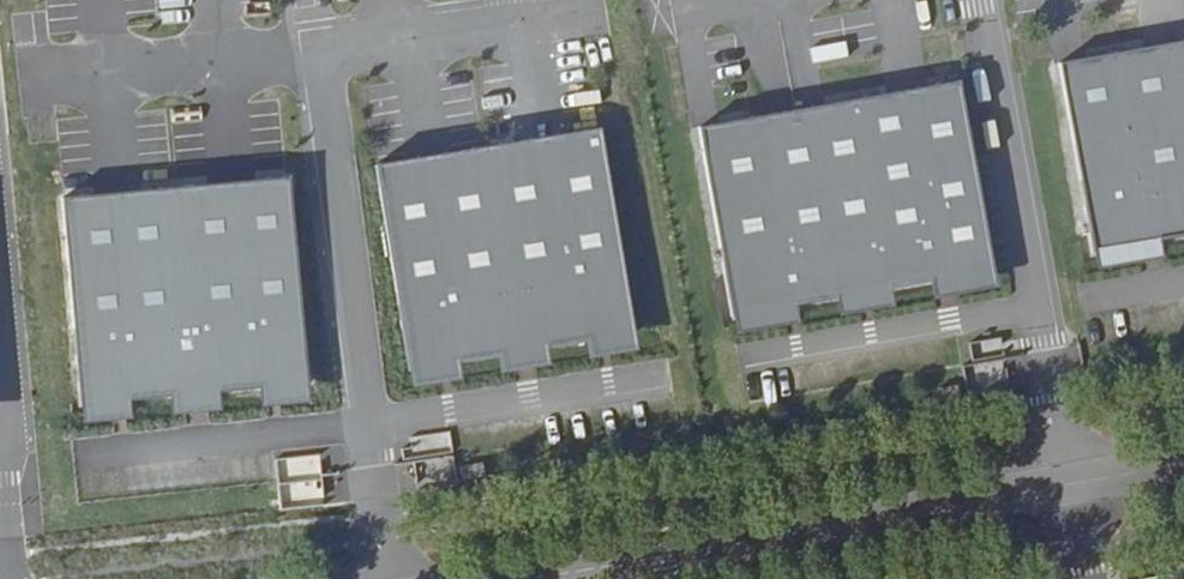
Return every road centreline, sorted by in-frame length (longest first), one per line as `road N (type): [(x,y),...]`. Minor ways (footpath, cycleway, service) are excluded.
road 1 (unclassified): [(572,578),(1183,473)]

